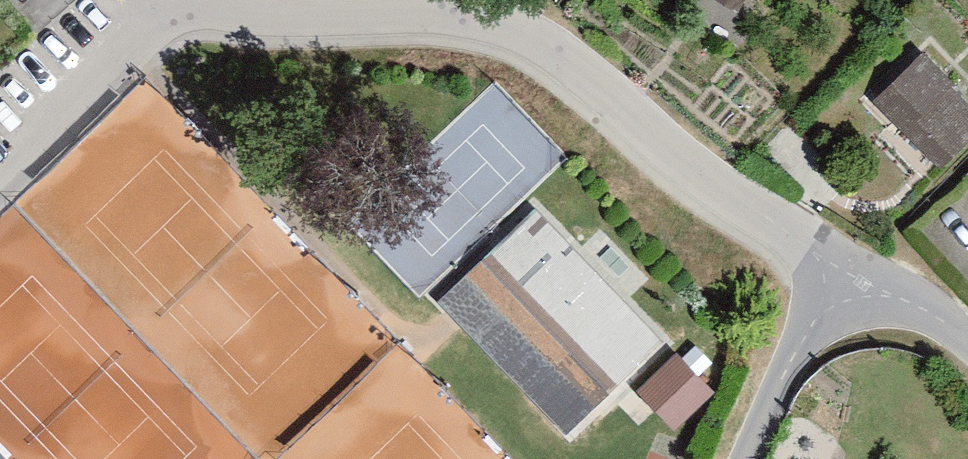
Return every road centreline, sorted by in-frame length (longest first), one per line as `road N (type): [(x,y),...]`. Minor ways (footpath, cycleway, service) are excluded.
road 1 (residential): [(171,9),(386,7),(467,11),(532,26),(854,266)]
road 2 (residential): [(171,9),(0,169)]
road 3 (residential): [(750,458),(854,266)]
road 4 (residential): [(854,266),(967,351)]

